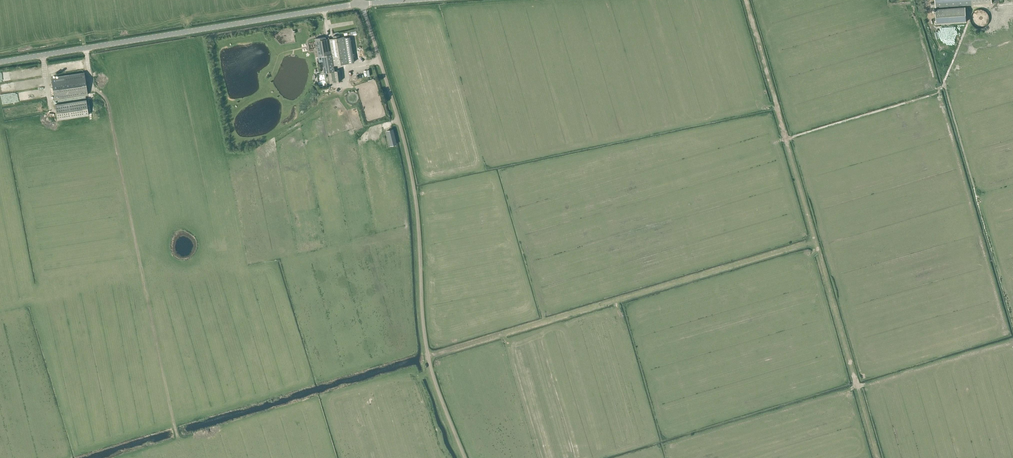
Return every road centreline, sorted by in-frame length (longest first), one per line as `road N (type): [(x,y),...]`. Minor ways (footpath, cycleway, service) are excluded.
road 1 (track): [(877,457),(746,0)]
road 2 (unclassified): [(465,457),(433,375),(411,170),(361,3)]
road 3 (track): [(429,356),(815,241)]
road 4 (unclassified): [(361,3),(0,62)]

